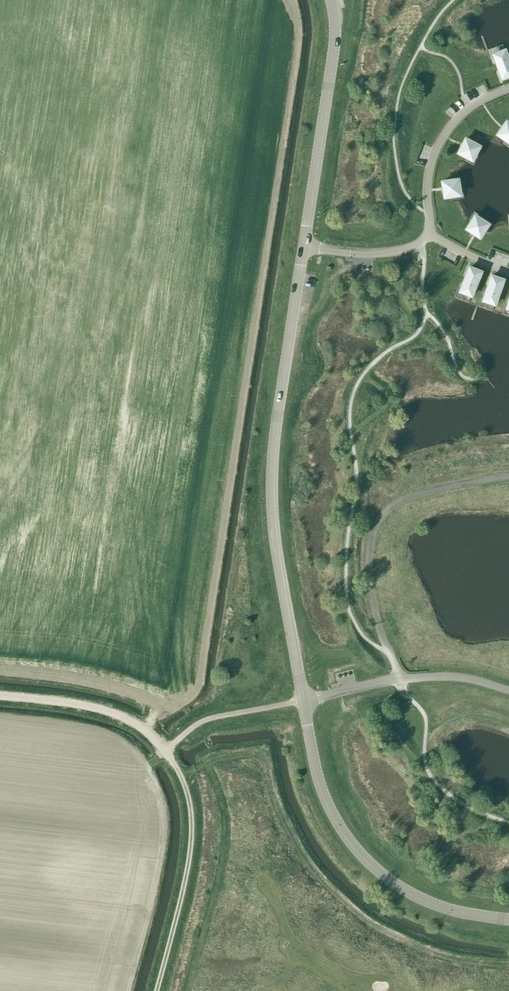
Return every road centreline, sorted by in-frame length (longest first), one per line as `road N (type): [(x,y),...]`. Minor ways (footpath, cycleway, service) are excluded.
road 1 (tertiary): [(331,0),(336,34),(271,469),(276,556),(317,771),(338,823),(388,878),(435,904),(508,919)]

